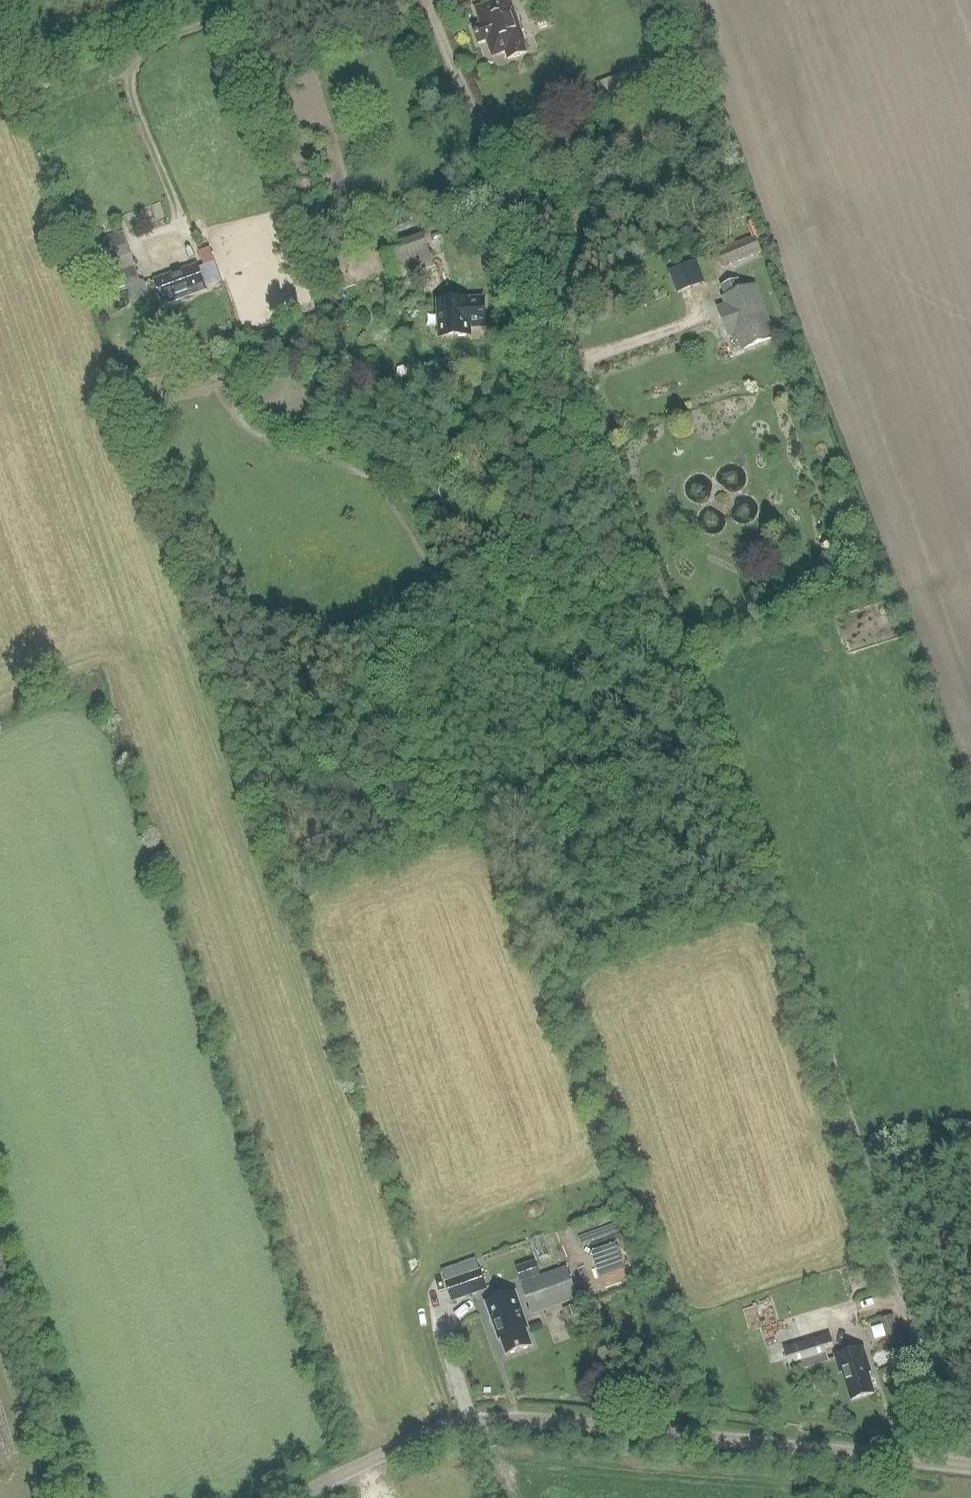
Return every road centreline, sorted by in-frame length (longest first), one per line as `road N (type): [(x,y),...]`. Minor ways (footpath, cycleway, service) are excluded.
road 1 (track): [(945,1466),(801,968),(694,664),(646,565),(455,40),(421,0)]
road 2 (unclassified): [(970,1469),(521,1420),(469,1423),(414,1440),(295,1497)]
road 3 (track): [(0,1222),(84,1497)]

